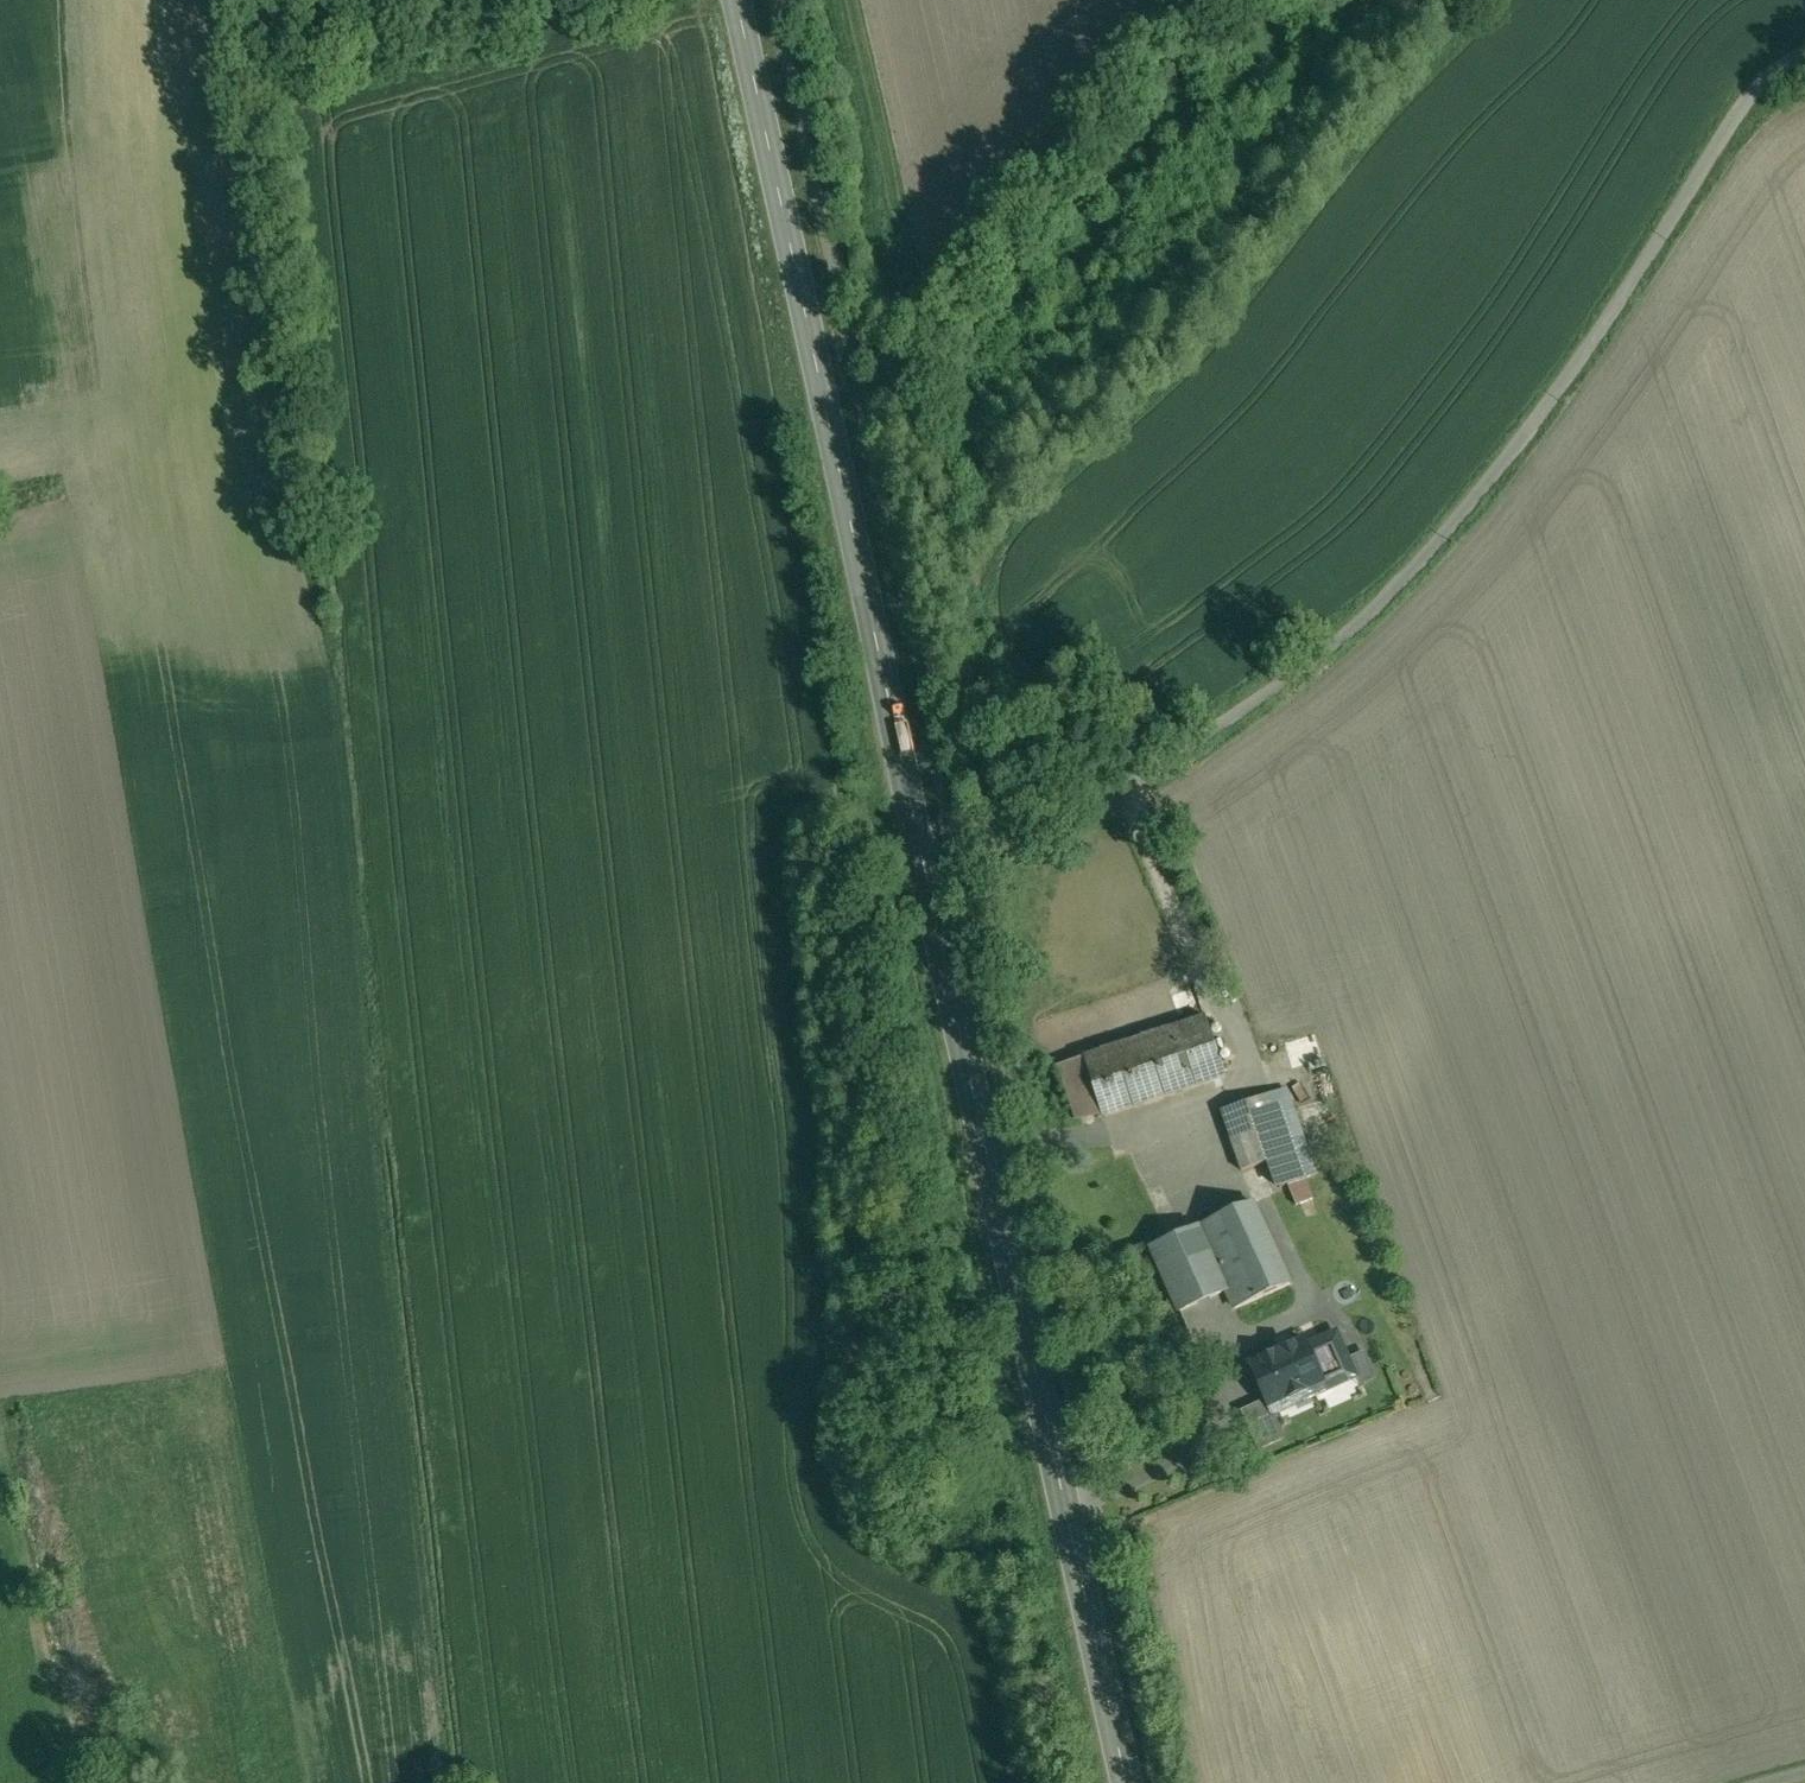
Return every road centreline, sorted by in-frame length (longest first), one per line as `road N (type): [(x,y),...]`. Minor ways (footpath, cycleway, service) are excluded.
road 1 (unclassified): [(1804,61),(1755,99),(1567,383),(1385,603),(1149,778),(928,869)]
road 2 (secondary): [(1129,1782),(928,869)]
road 3 (secondary): [(928,869),(741,0)]

